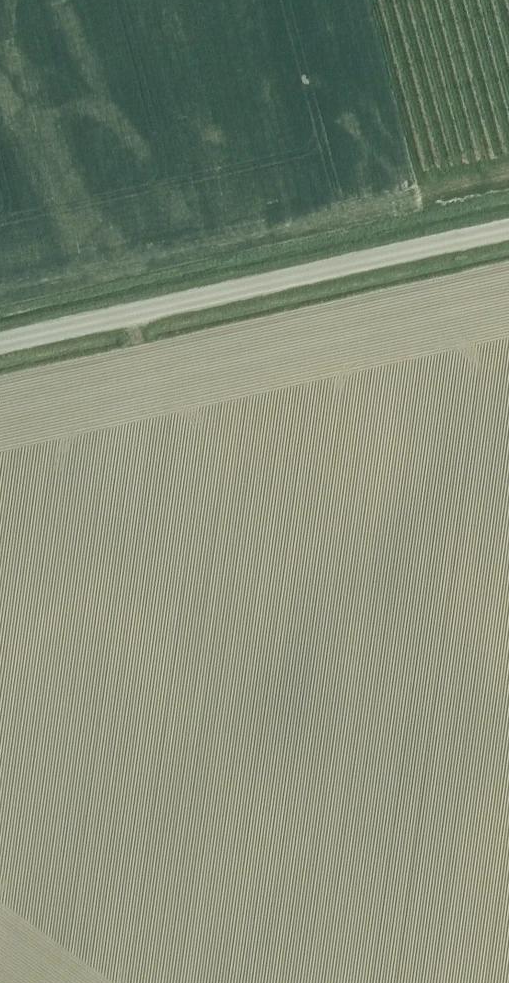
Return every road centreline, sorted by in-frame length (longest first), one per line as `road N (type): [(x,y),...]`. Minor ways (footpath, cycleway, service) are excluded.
road 1 (unclassified): [(0,344),(508,230)]

